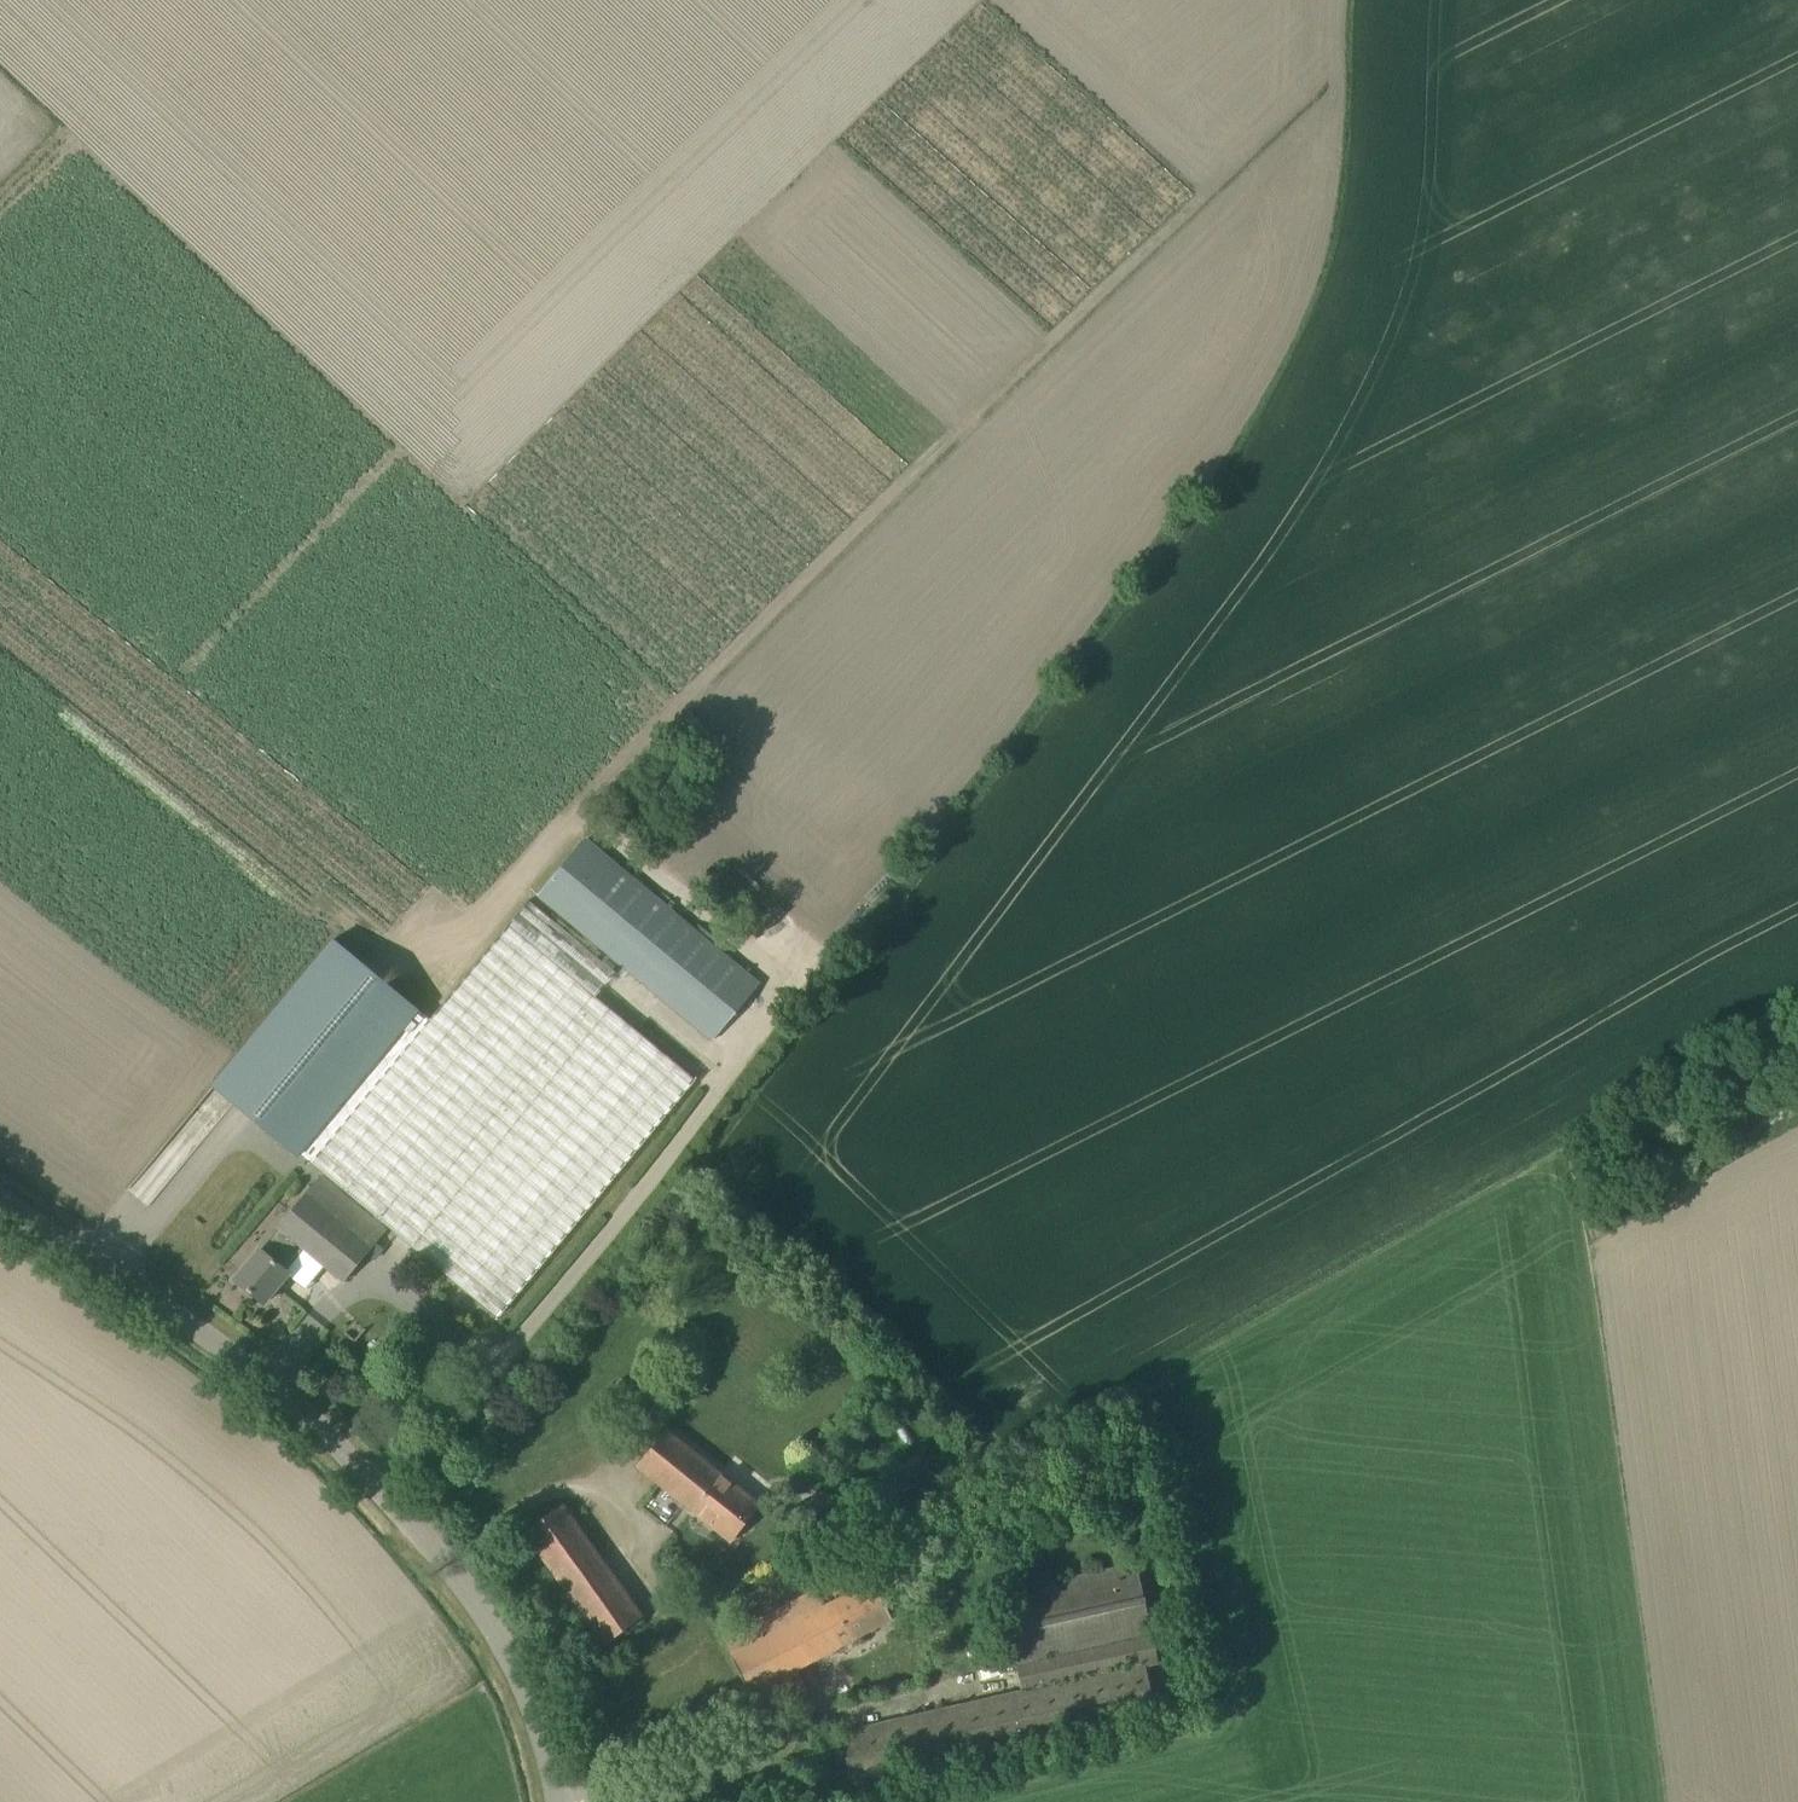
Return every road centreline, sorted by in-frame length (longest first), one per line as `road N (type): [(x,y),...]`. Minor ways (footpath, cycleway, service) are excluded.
road 1 (track): [(1362,0),(1349,222),(1290,367),(1294,406),(1327,505),(1340,730),(1440,953),(1554,1155)]
road 2 (unclassified): [(570,1801),(568,1720),(547,1672),(431,1516),(299,1388),(0,1170)]

